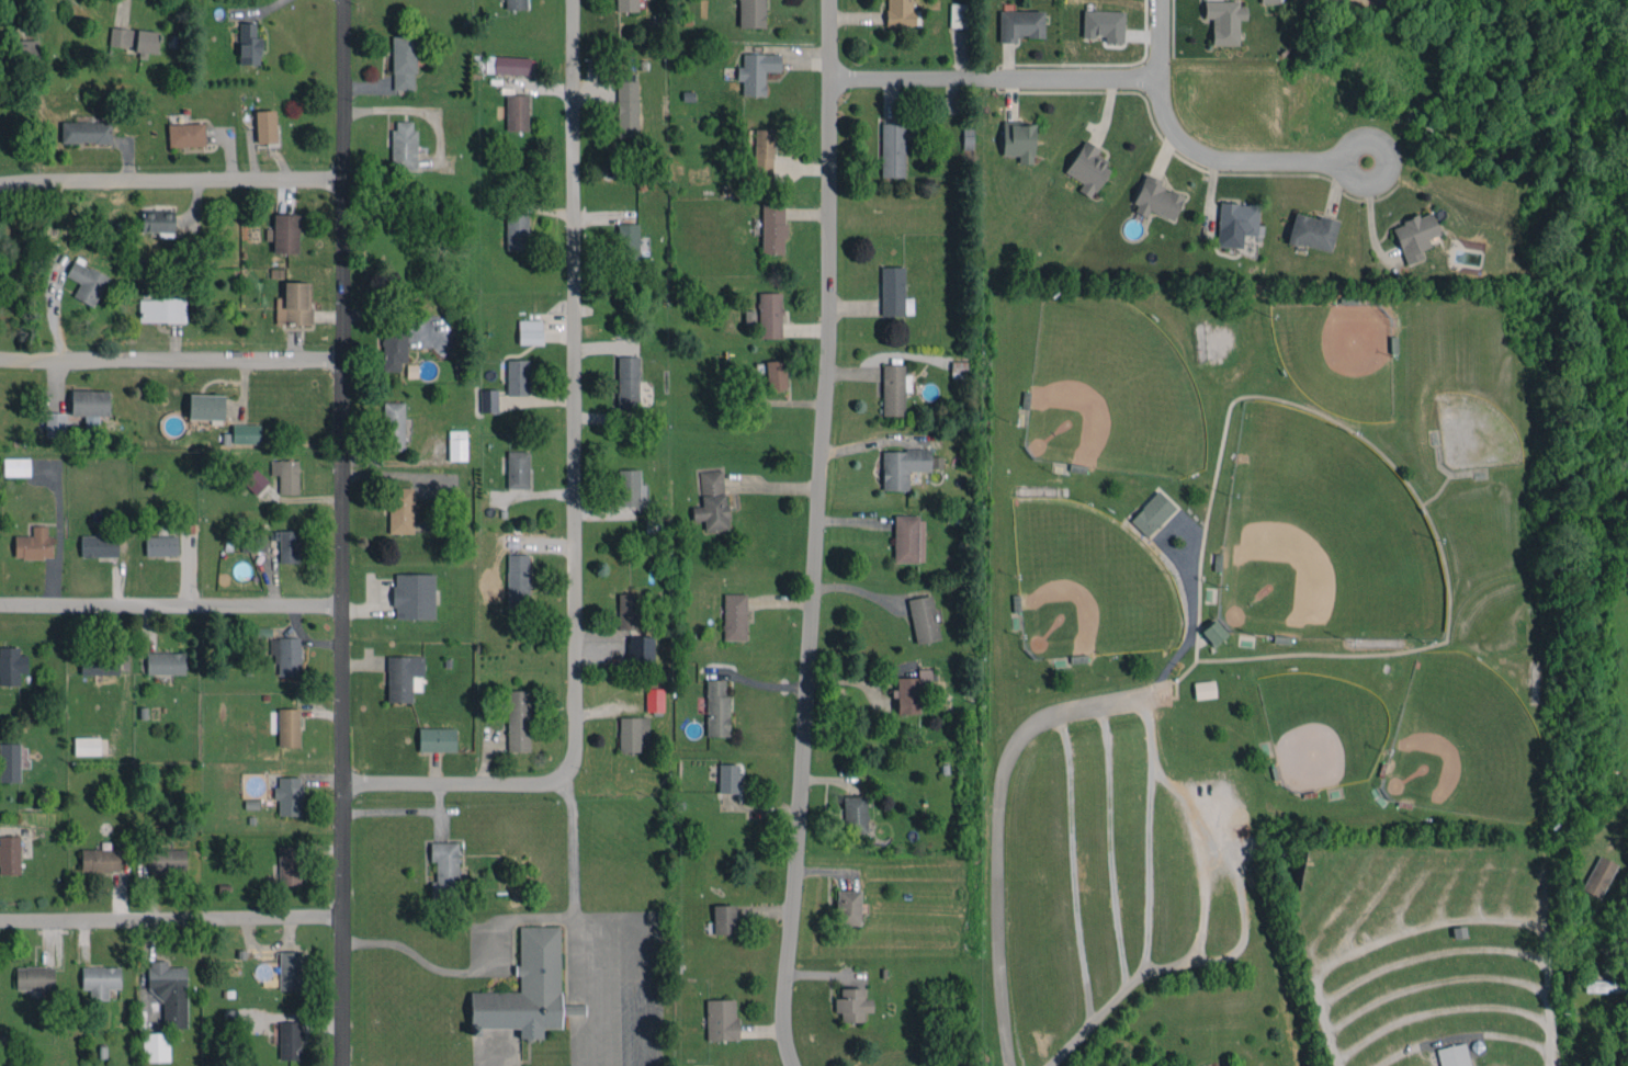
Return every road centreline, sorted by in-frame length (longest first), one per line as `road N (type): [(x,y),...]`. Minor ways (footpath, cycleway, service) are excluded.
road 1 (residential): [(794,1065),(787,980),(830,343),(833,0)]
road 2 (residential): [(344,0),(342,1065)]
road 3 (residential): [(342,785),(544,784),(565,775),(577,756),(575,0)]
road 4 (residential): [(1011,1065),(999,839),(1014,756),(1028,735),(1061,717),(1162,699)]
road 5 (residential): [(0,921),(342,915)]
road 6 (residential): [(0,604),(342,608)]
road 7 (residential): [(341,182),(0,189)]
road 8 (residential): [(0,360),(341,361)]
road 9 (residential): [(1365,160),(1223,160),(1187,151),(1168,125),(1161,91),(1162,0)]
road 10 (residential): [(835,81),(1160,79)]

